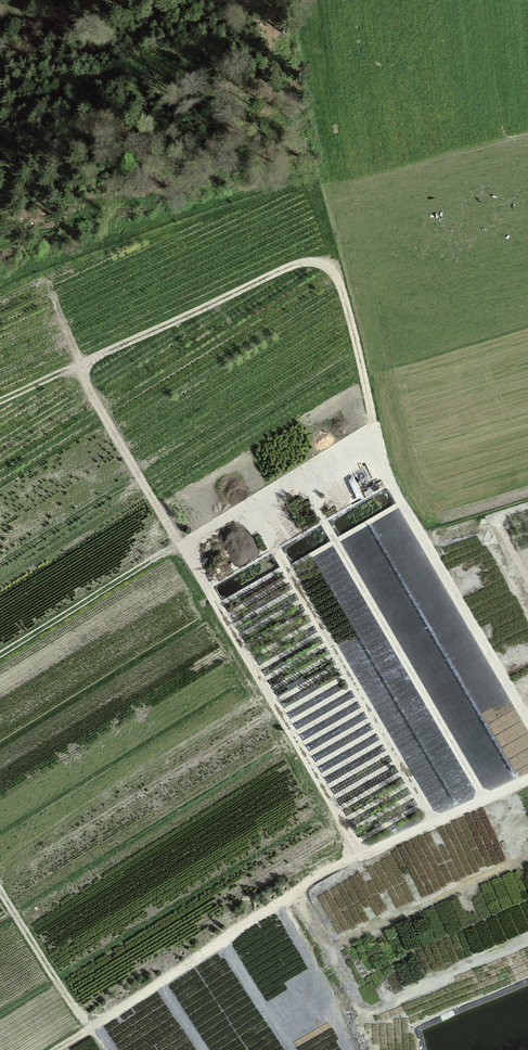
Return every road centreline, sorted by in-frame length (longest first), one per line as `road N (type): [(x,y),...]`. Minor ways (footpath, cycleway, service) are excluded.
road 1 (track): [(0,401),(301,267),(325,270),(340,282),(391,485),(527,722)]
road 2 (track): [(443,1027),(364,859),(78,366)]
road 3 (track): [(527,783),(364,859),(60,1049)]
road 4 (track): [(0,655),(376,431)]
road 5 (track): [(348,831),(527,740)]
road 6 (track): [(90,1032),(0,890)]

